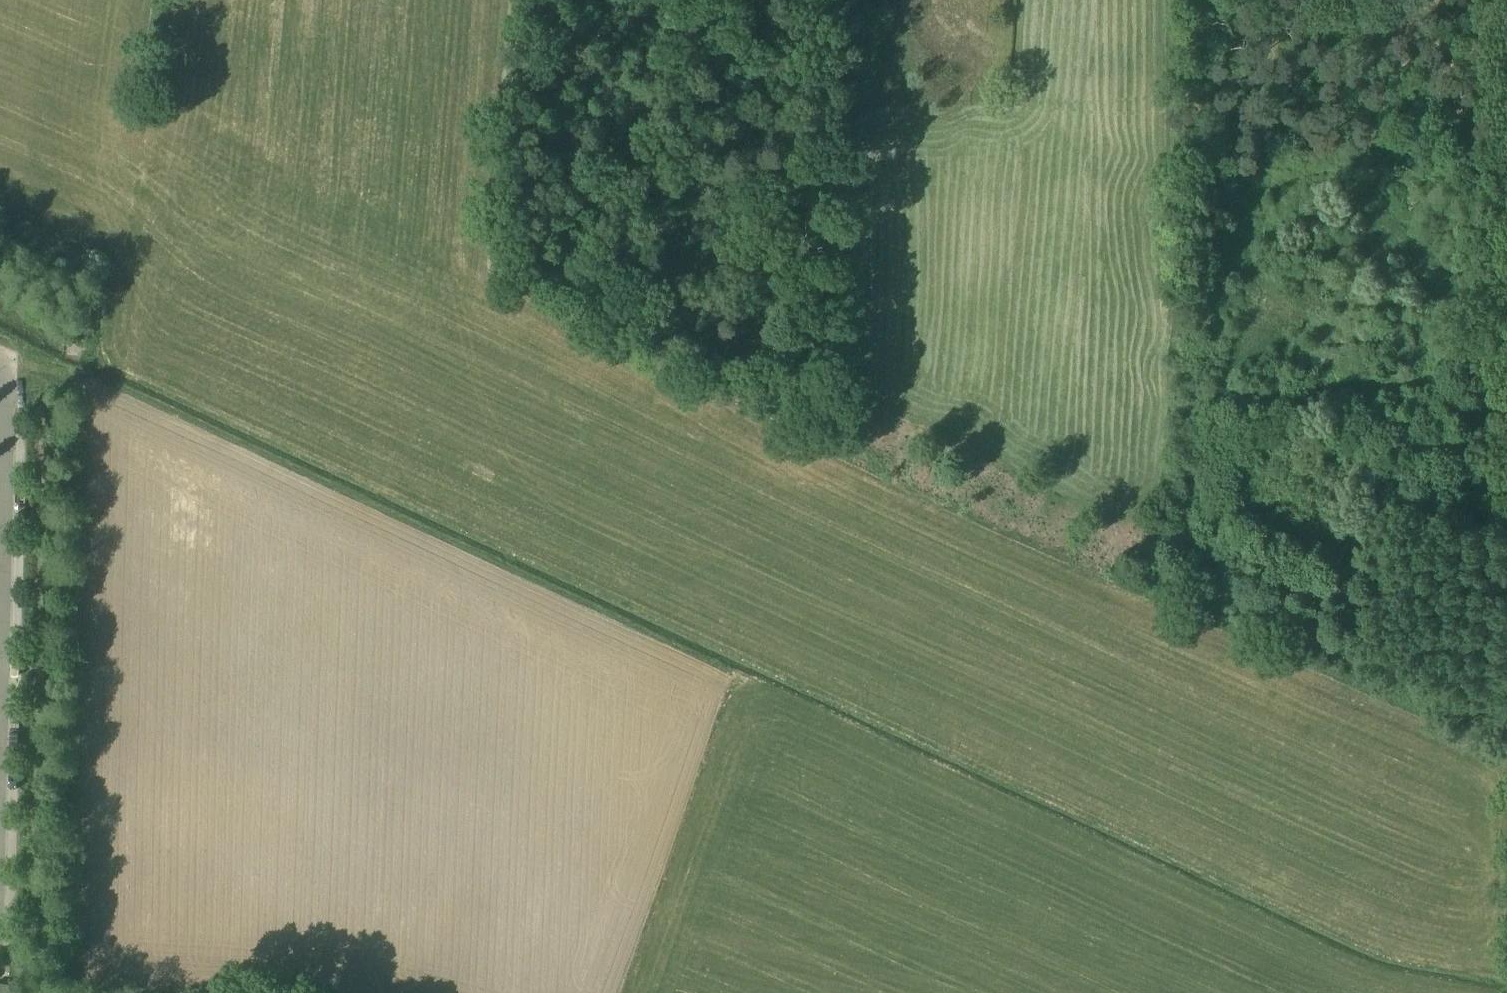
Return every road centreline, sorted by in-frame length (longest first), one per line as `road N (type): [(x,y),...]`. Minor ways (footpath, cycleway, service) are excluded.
road 1 (unclassified): [(0,706),(8,396),(0,370)]

